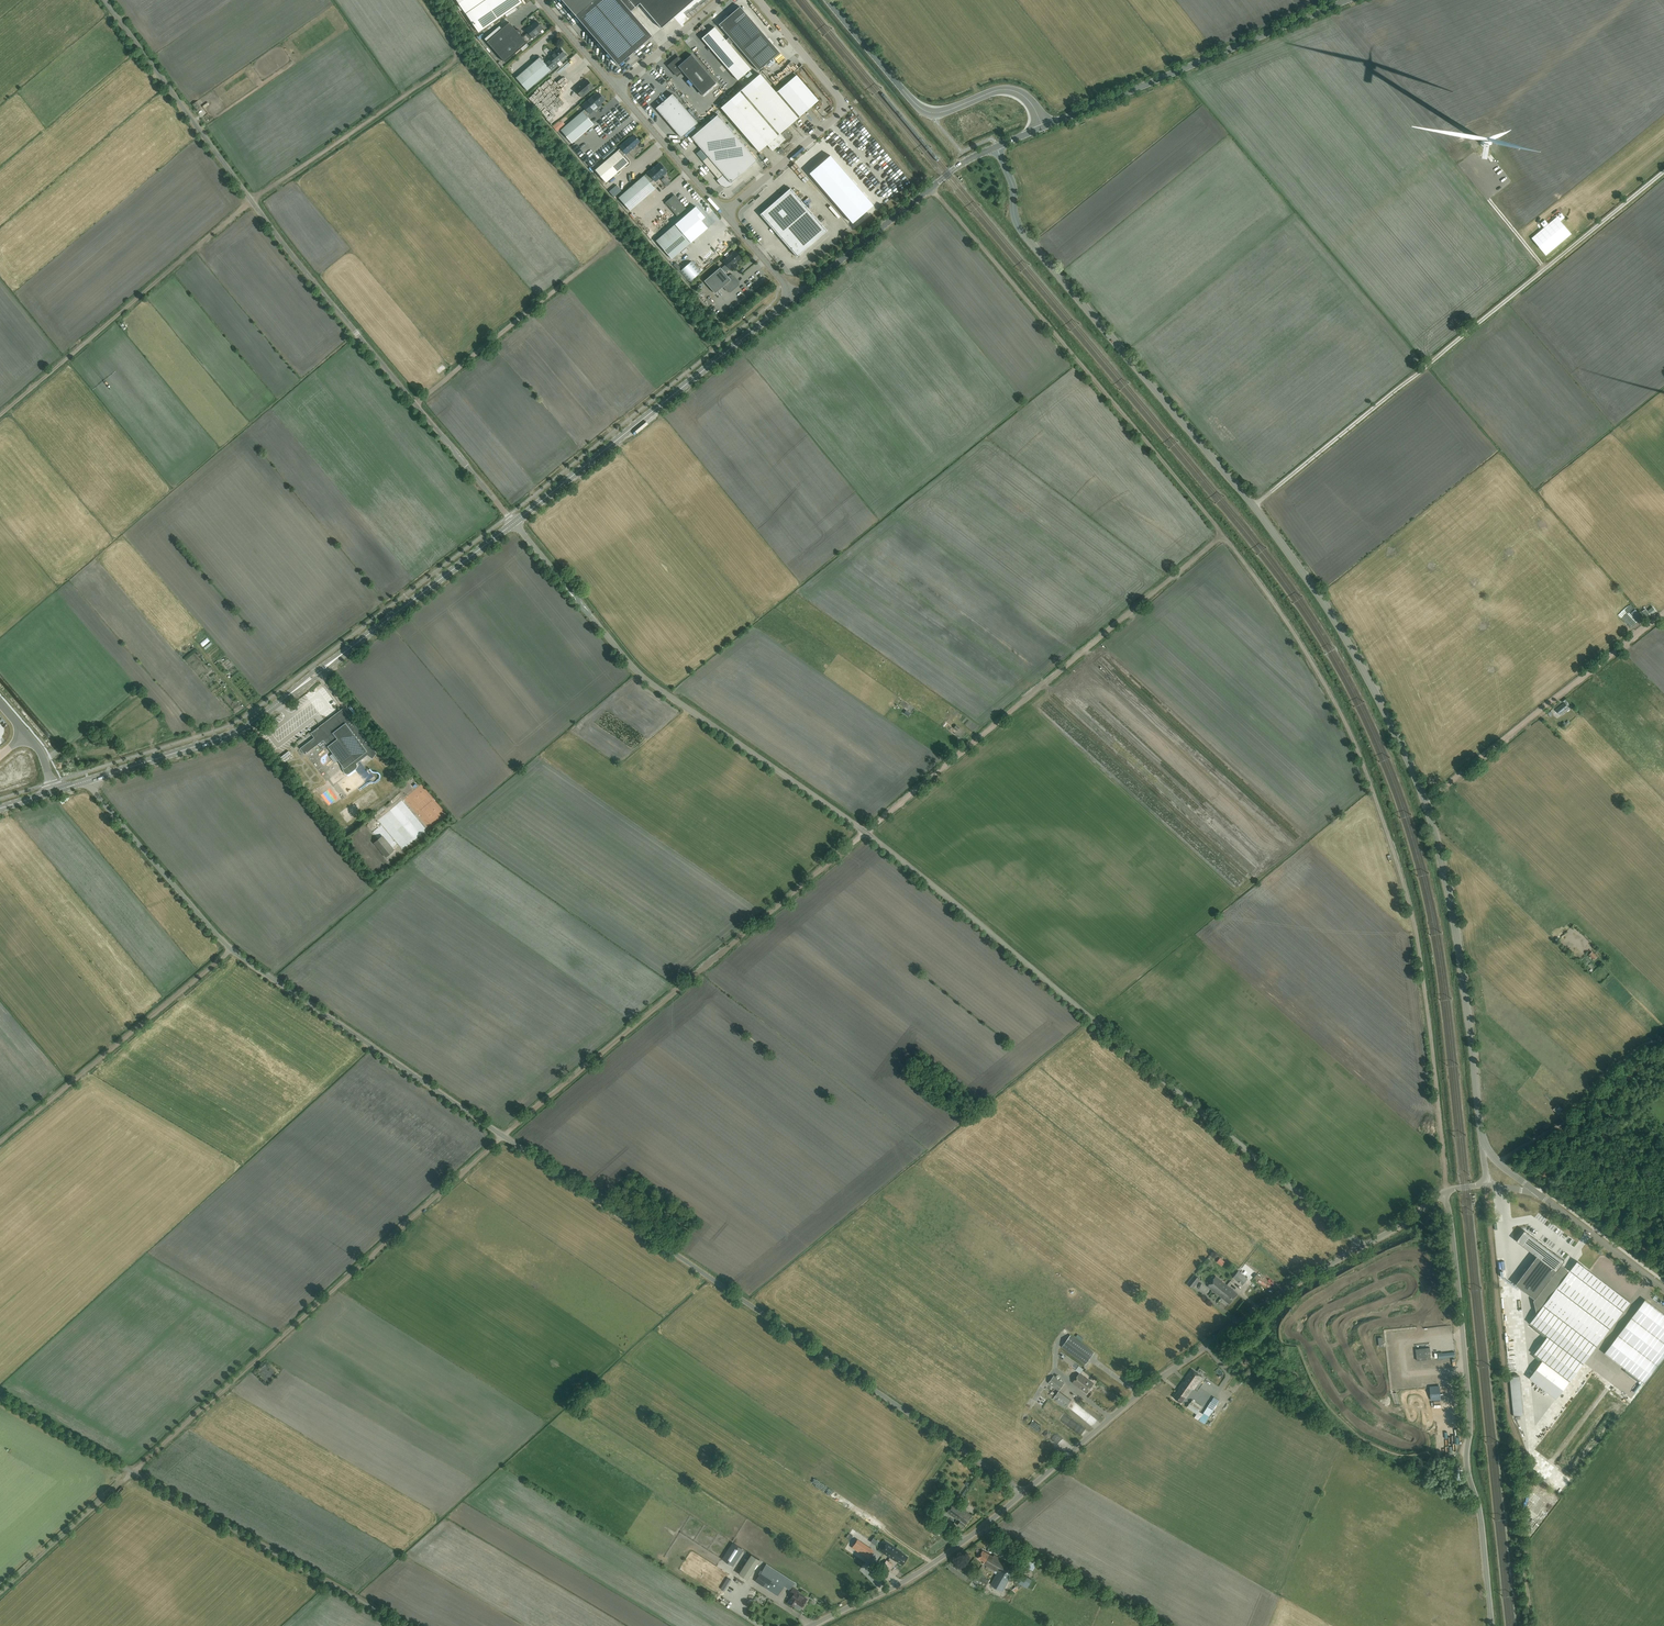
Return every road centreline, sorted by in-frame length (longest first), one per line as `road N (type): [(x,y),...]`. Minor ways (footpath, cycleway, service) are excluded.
road 1 (track): [(1222,536),(503,1136),(0,1593)]
road 2 (unclassified): [(1024,1492),(248,963),(89,780)]
road 3 (track): [(1445,1191),(1413,920),(1340,711),(1286,620),(1183,481),(931,188)]
road 4 (tertiary): [(1483,1143),(1443,866),(1417,781),(1379,700),(1330,612),(1253,506),(1020,229),(997,146)]
road 5 (unclassified): [(1362,1246),(865,831),(634,667),(514,523)]
road 6 (unclassified): [(514,523),(251,201),(104,0)]
road 7 (track): [(1253,506),(1663,171)]
road 8 (tertiary): [(89,780),(243,728),(514,523)]
road 9 (unclassified): [(407,1625),(0,1397)]
road 10 (track): [(1531,1625),(1520,1518),(1524,1465),(1506,1397),(1486,1184)]
road 11 (unclassified): [(1492,1625),(1480,1511),(1466,1463),(1466,1368),(1445,1191)]
road 12 (unclassified): [(1024,1492),(1174,1367),(1362,1246)]
road 13 (tertiary): [(514,523),(795,297)]
road 14 (track): [(251,201),(0,415)]
road 15 (unclassified): [(1044,127),(1347,0)]
road 16 (track): [(1663,612),(1425,801)]
road 17 (unclassified): [(724,213),(847,106),(759,0)]
road 18 (track): [(229,948),(0,1142)]
road 19 (tertiary): [(1044,127),(1029,99),(1013,90),(925,111),(827,0)]
road 20 (track): [(415,404),(617,240)]
road 21 (track): [(251,201),(462,57)]
road 22 (tertiary): [(795,297),(955,168),(997,146)]
road 23 (unclassified): [(811,1625),(910,1578),(1024,1492)]
road 24 (track): [(1499,1162),(1580,1110),(1636,1052),(1663,1039)]
road 25 (tertiary): [(724,213),(617,88)]
road 26 (tertiary): [(1663,1289),(1534,1191)]
road 27 (unclassified): [(719,0),(617,88)]

